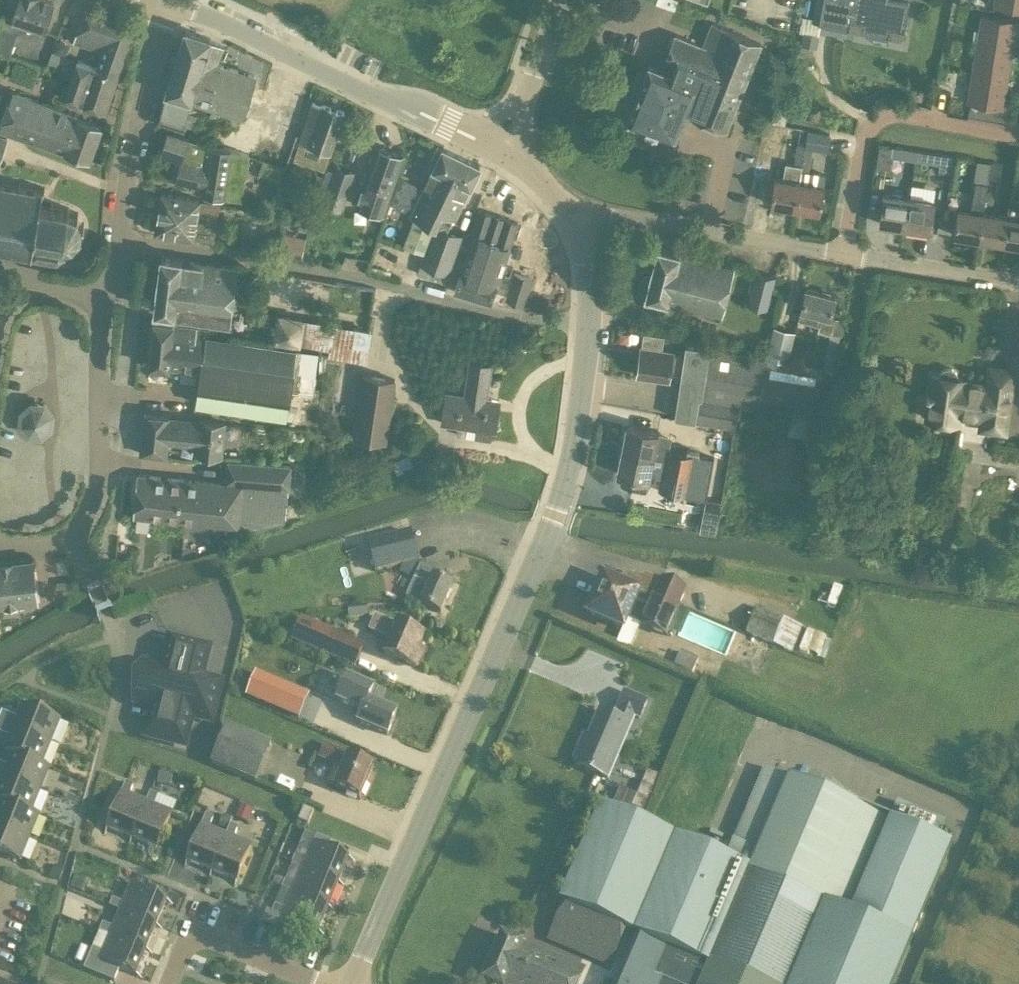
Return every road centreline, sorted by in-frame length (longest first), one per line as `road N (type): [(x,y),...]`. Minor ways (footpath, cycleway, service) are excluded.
road 1 (tertiary): [(349,983),(547,541),(575,436),(588,321)]
road 2 (residential): [(588,321),(548,322),(364,279),(118,238)]
road 3 (tertiary): [(506,151),(170,3)]
road 4 (residential): [(1018,133),(902,115),(881,119),(865,139),(843,250)]
road 5 (residential): [(843,250),(601,211),(575,220)]
road 6 (residential): [(71,534),(88,512),(99,473),(101,297)]
road 7 (residential): [(118,238),(170,3)]
road 8 (residential): [(168,983),(191,931),(318,983)]
road 9 (residential): [(1018,274),(843,250)]
road 10 (residential): [(506,151),(559,0)]

